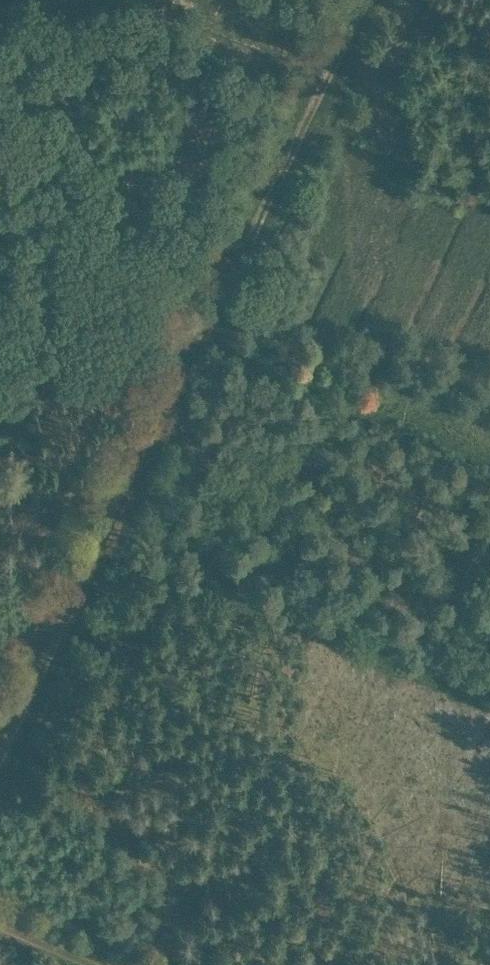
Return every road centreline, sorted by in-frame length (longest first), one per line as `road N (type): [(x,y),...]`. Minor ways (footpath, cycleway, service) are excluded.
road 1 (track): [(213,278),(0,737)]
road 2 (track): [(213,278),(351,0)]

